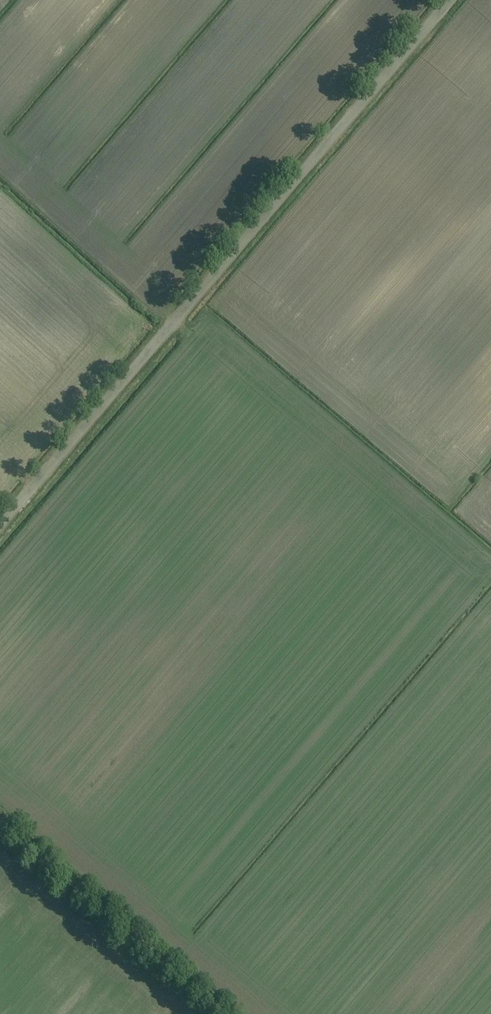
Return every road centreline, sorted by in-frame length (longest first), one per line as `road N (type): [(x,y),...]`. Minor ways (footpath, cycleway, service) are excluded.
road 1 (tertiary): [(0,527),(452,0)]
road 2 (track): [(0,820),(225,1013)]

